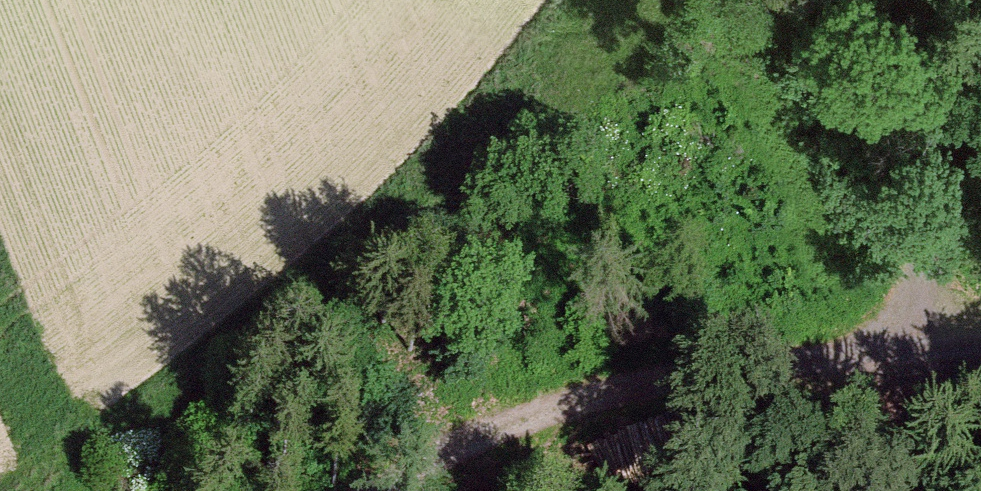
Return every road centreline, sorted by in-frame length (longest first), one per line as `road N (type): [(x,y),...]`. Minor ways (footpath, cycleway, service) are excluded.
road 1 (track): [(377,490),(425,460),(558,403),(687,371),(931,334)]
road 2 (track): [(7,490),(279,333)]
road 3 (track): [(980,103),(937,182),(931,334)]

